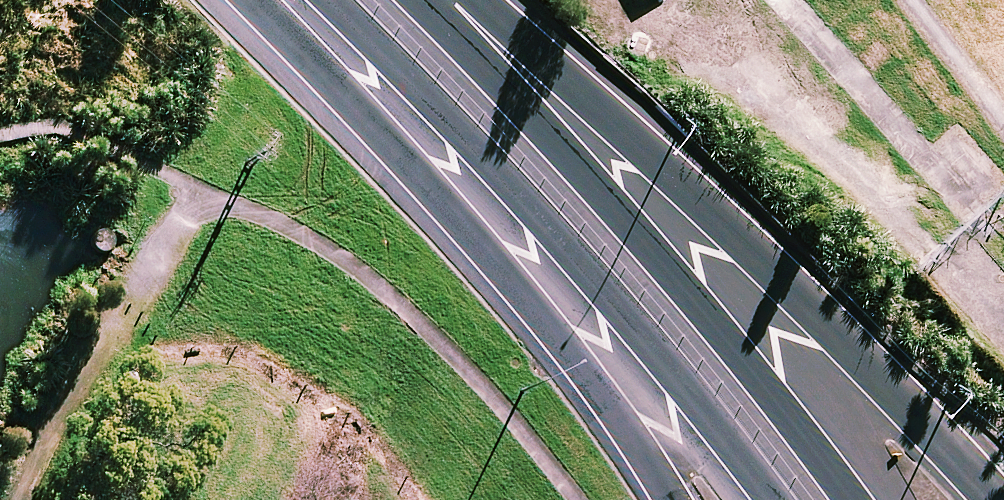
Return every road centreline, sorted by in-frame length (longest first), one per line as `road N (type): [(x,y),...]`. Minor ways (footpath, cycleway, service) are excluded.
road 1 (trunk): [(472,0),(513,27),(704,204),(998,499)]
road 2 (trunk): [(779,499),(633,303),(347,0)]
road 3 (trunk): [(672,499),(551,326),(246,0)]
road 4 (trunk): [(432,0),(703,299),(853,499)]

